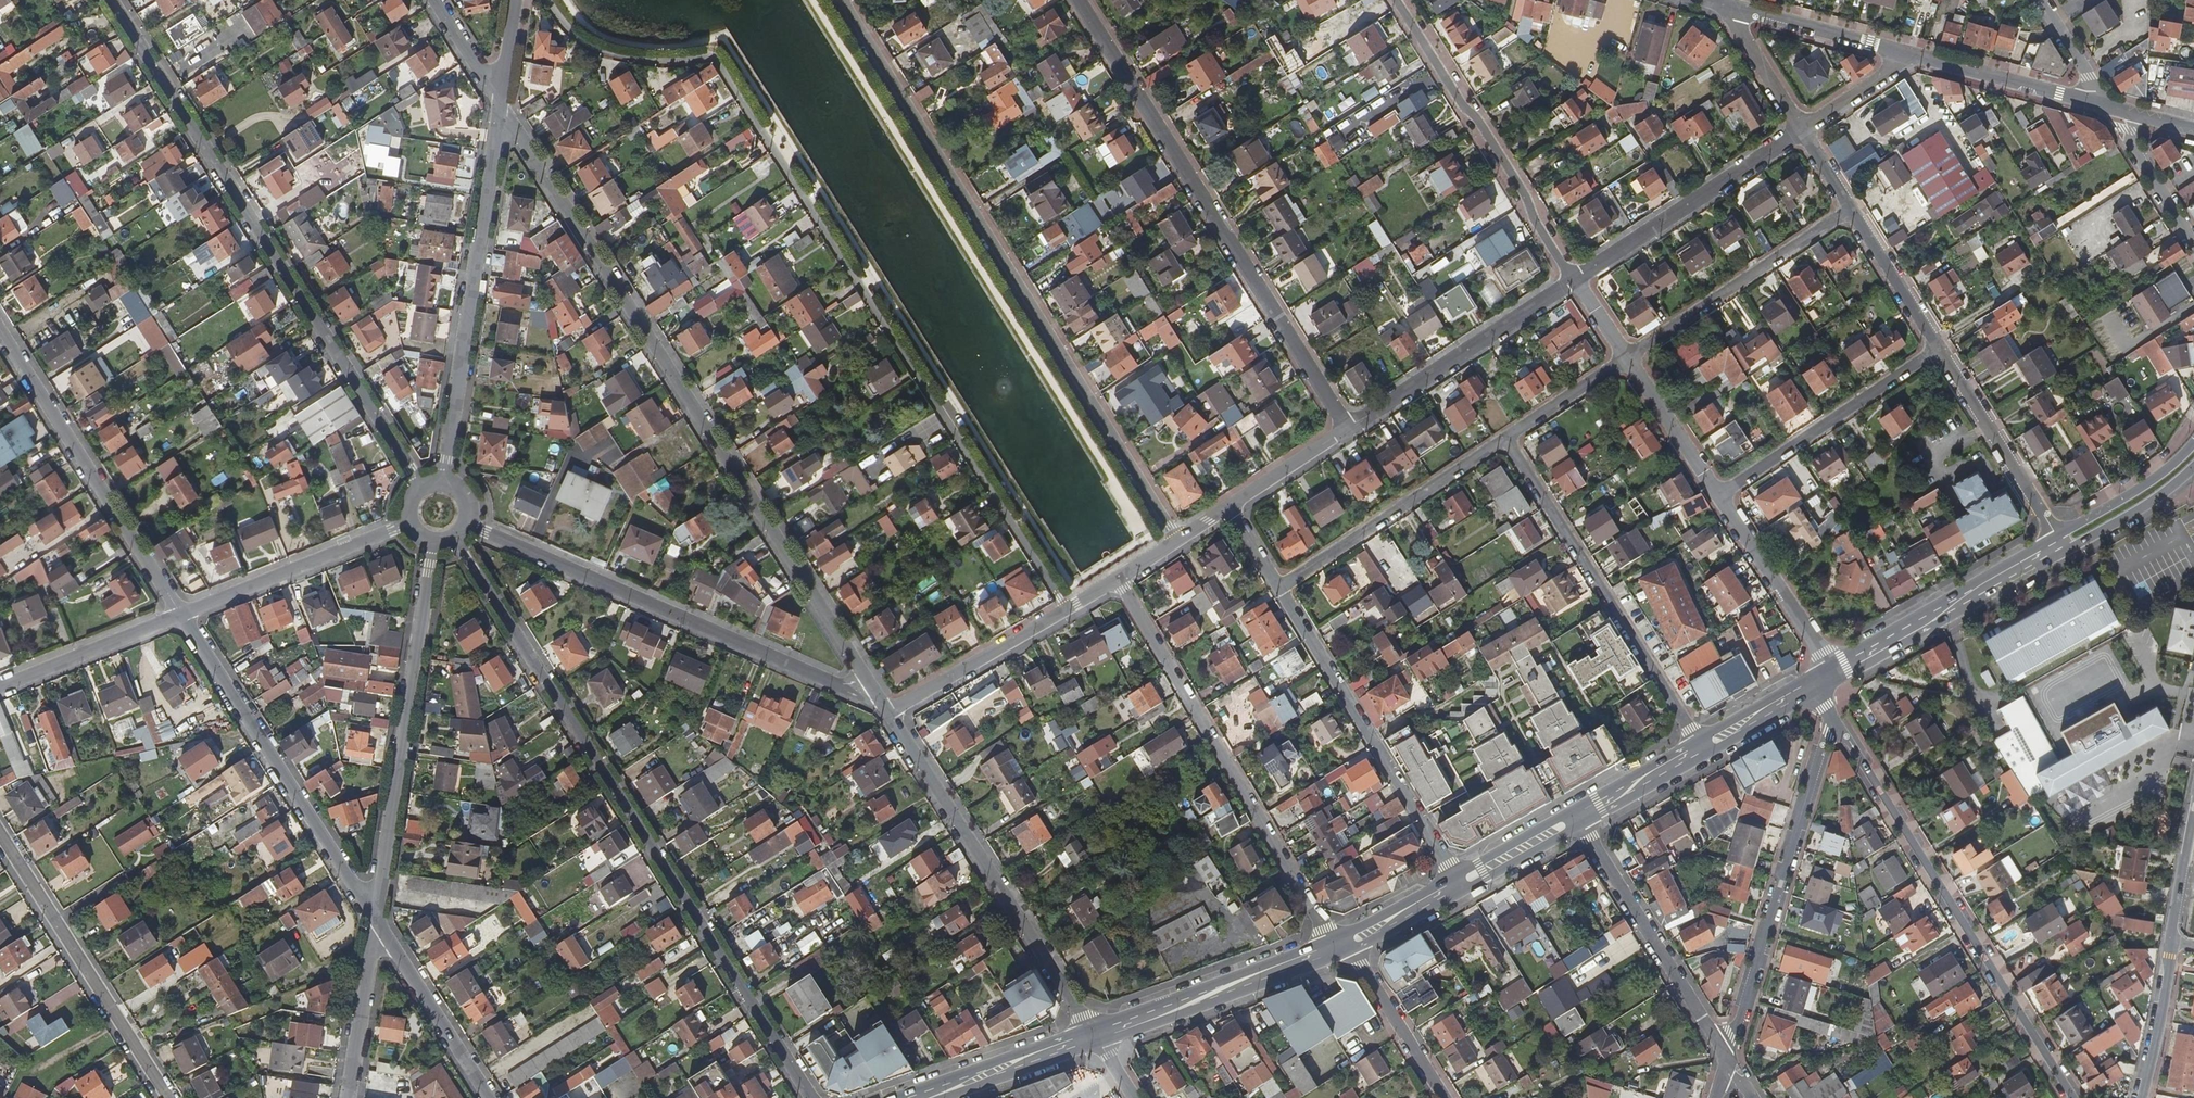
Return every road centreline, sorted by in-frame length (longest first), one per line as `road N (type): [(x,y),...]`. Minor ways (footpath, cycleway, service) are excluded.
road 1 (residential): [(1071,606),(716,59),(603,52),(571,33),(546,0)]
road 2 (residential): [(500,102),(864,675)]
road 3 (residential): [(453,535),(810,1097)]
road 4 (residential): [(1176,541),(843,0)]
road 5 (residential): [(111,0),(424,489)]
road 6 (residential): [(1077,0),(1348,430)]
road 7 (residential): [(1833,717),(2073,1097)]
road 8 (residential): [(1116,577),(1336,948)]
road 9 (residential): [(464,523),(834,684)]
road 10 (residential): [(443,485),(500,102)]
road 11 (residential): [(374,919),(435,537)]
road 12 (residential): [(888,712),(1096,1034)]
road 13 (residential): [(1505,438),(1700,746)]
road 14 (residential): [(374,919),(182,613)]
road 15 (residential): [(1833,717),(1727,1059)]
road 16 (residential): [(1460,883),(1280,588)]
road 17 (residential): [(182,613),(0,328)]
road 18 (residential): [(1574,281),(1397,0)]
road 19 (residential): [(0,835),(165,1097)]
road 20 (residential): [(1576,818),(1727,1059)]
road 21 (residential): [(1574,281),(1805,131)]
road 22 (residential): [(1623,359),(1852,208)]
road 23 (residential): [(1348,430),(1574,281)]
road 24 (residential): [(1280,588),(1505,438)]
road 25 (residential): [(1939,350),(1718,494)]
road 26 (primary): [(1829,671),(2057,547)]
road 27 (primary): [(1096,1034),(1336,948)]
road 28 (residential): [(182,613),(415,521)]
road 29 (residential): [(1939,350),(2057,547)]
road 30 (residential): [(888,712),(1071,606)]
road 31 (residential): [(488,1097),(374,919)]
road 32 (residential): [(1829,671),(1824,651),(1718,494)]
road 33 (residential): [(1915,55),(2108,108)]
road 34 (residential): [(0,687),(182,613)]
road 35 (residential): [(1726,5),(1915,55)]
road 36 (primary): [(917,1097),(1096,1034)]
road 37 (residential): [(1438,1097),(1336,948)]
road 38 (residential): [(346,1097),(374,919)]
road 39 (primary): [(2193,442),(2145,485),(2069,529),(2057,547)]
road 40 (residential): [(1852,208),(1939,350)]
road 41 (residential): [(1718,494),(1623,359)]
road 42 (residential): [(2193,244),(2108,108)]
road 43 (primary): [(2057,547),(2111,526),(2193,466)]
road 44 (residential): [(2142,1097),(2171,941)]
road 45 (primary): [(1700,746),(1829,671)]
road 46 (residential): [(1726,5),(1805,131)]
road 47 (residential): [(1228,509),(1348,430)]
road 48 (primary): [(1576,818),(1700,746)]
road 49 (residential): [(1505,438),(1623,359)]
road 50 (primary): [(1336,948),(1460,883)]
road 51 (residential): [(1915,55),(1805,131)]
road 52 (primary): [(1460,883),(1576,818)]
road 53 (residential): [(2171,941),(2193,810)]
road 54 (residential): [(2040,0),(2108,108)]
road 55 (residential): [(500,102),(434,0)]

